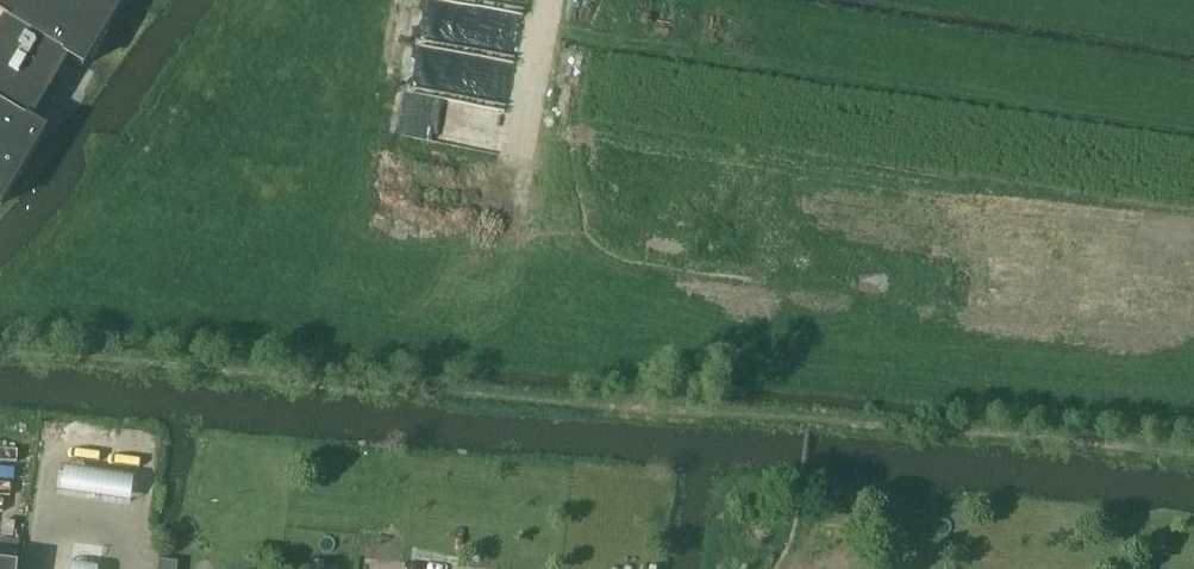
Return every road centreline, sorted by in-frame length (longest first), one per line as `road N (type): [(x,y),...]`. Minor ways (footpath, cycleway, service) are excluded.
road 1 (track): [(518,162),(550,0)]

